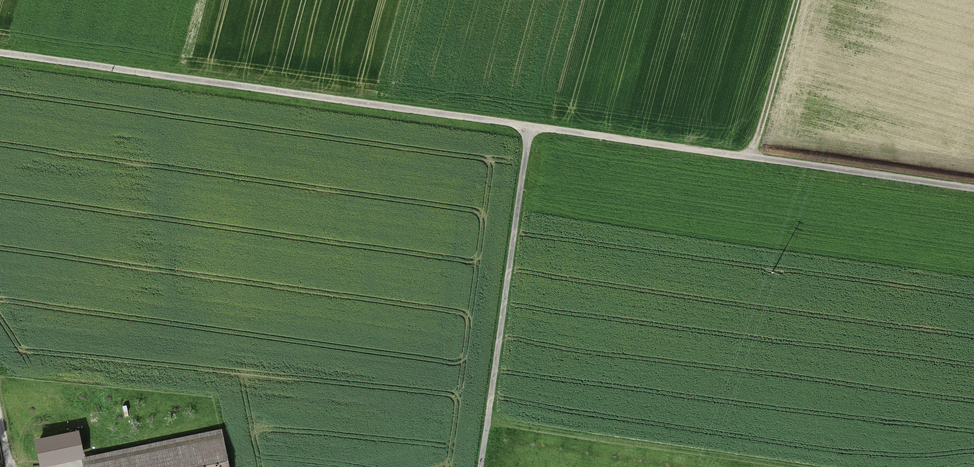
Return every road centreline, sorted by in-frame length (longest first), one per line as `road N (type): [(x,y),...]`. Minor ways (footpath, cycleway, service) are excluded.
road 1 (track): [(0,51),(973,188)]
road 2 (track): [(529,126),(481,466)]
road 3 (track): [(487,422),(790,466)]
road 4 (track): [(796,0),(752,157)]

